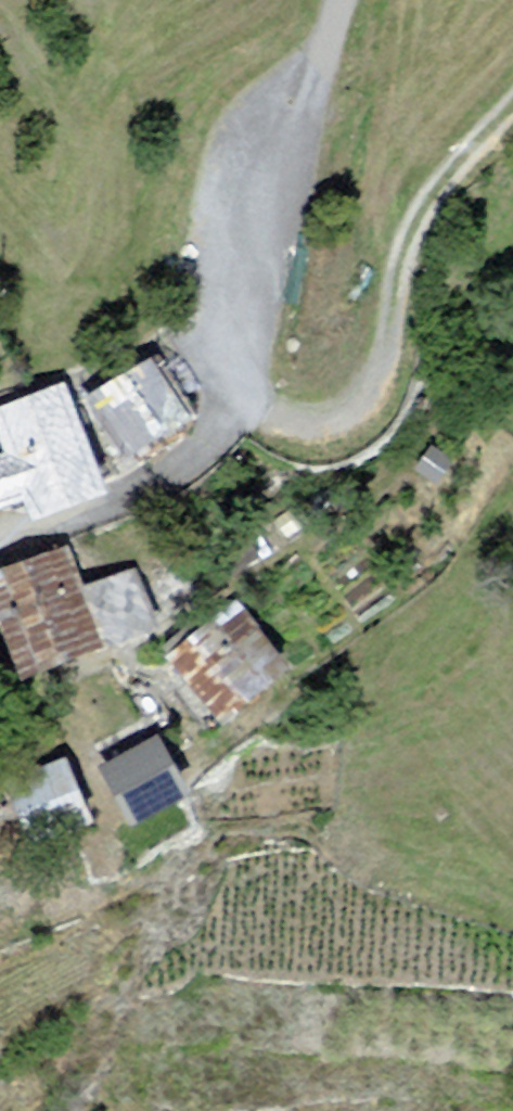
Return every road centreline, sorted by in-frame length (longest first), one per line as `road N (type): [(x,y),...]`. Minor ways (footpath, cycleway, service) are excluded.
road 1 (residential): [(357,394),(310,419),(284,420),(249,409),(239,375),(271,209),(340,0)]
road 2 (track): [(512,85),(463,135),(390,275),(357,394)]

